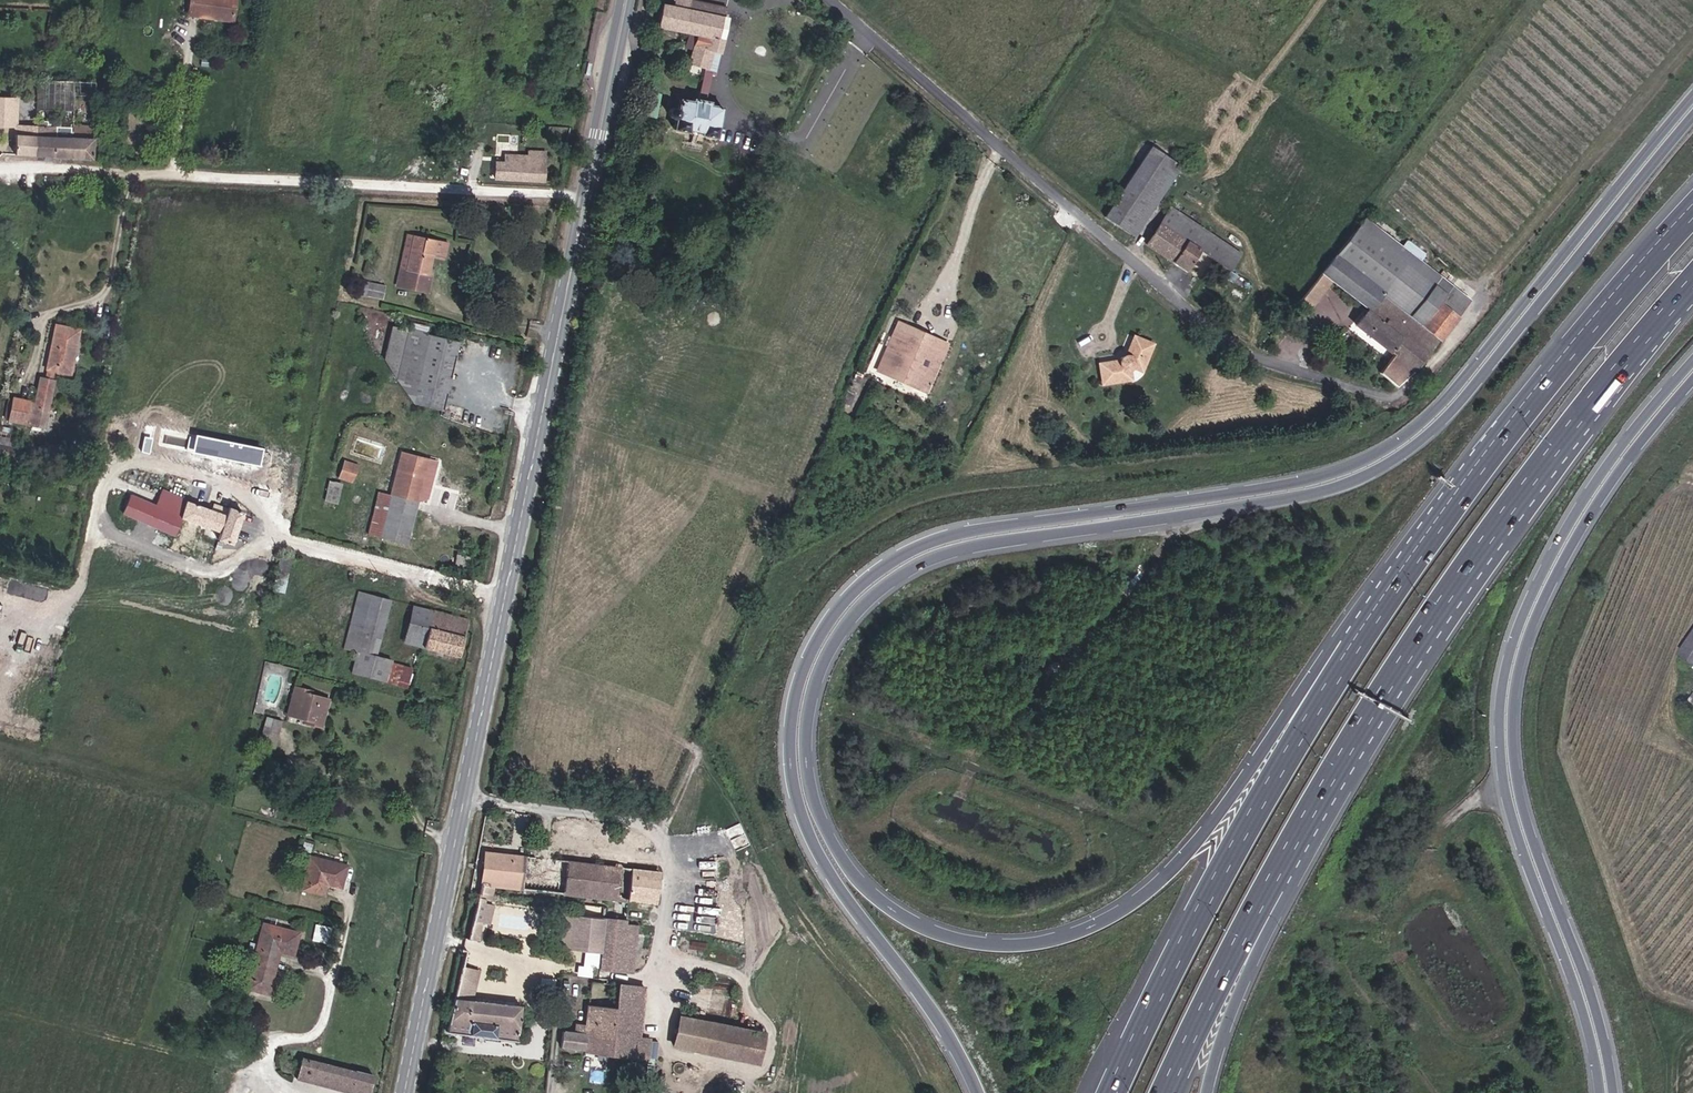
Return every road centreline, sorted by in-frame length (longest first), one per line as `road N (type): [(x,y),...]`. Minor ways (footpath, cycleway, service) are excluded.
road 1 (motorway): [(1356,645),(1320,671),(1171,872),(1089,931),(1022,945),(957,938),(897,907),(851,871),(819,811),(805,745),(823,667),(870,600),(902,574),(937,556),(1008,539),(1292,498),(1373,474),(1433,435),(1692,117)]
road 2 (motorway): [(1692,99),(1451,395),(1358,464),(1281,487),(966,534),(921,548),(841,602),(811,646),(791,701),(789,761),(806,830),(956,1051),(976,1092)]
road 3 (secondary): [(404,1092),(626,0)]
road 4 (motorway): [(1692,360),(1601,473),(1549,556),(1518,619),(1499,714),(1499,770),(1587,1023),(1598,1092)]
road 5 (motorway): [(1612,1092),(1586,978),(1525,822),(1512,751),(1515,686),(1537,613),(1576,538),(1692,382)]
road 6 (unclassified): [(1399,395),(1301,376),(1250,355),(831,0)]
road 7 (motorway): [(1324,793),(1364,722),(1692,283)]
road 8 (motorway): [(1692,211),(1511,426),(1356,645)]
road 9 (motorway): [(1356,645),(1254,812),(1112,1092)]
road 10 (motorway): [(1166,1092),(1324,793)]
road 11 (motorway): [(1207,1092),(1324,793)]

